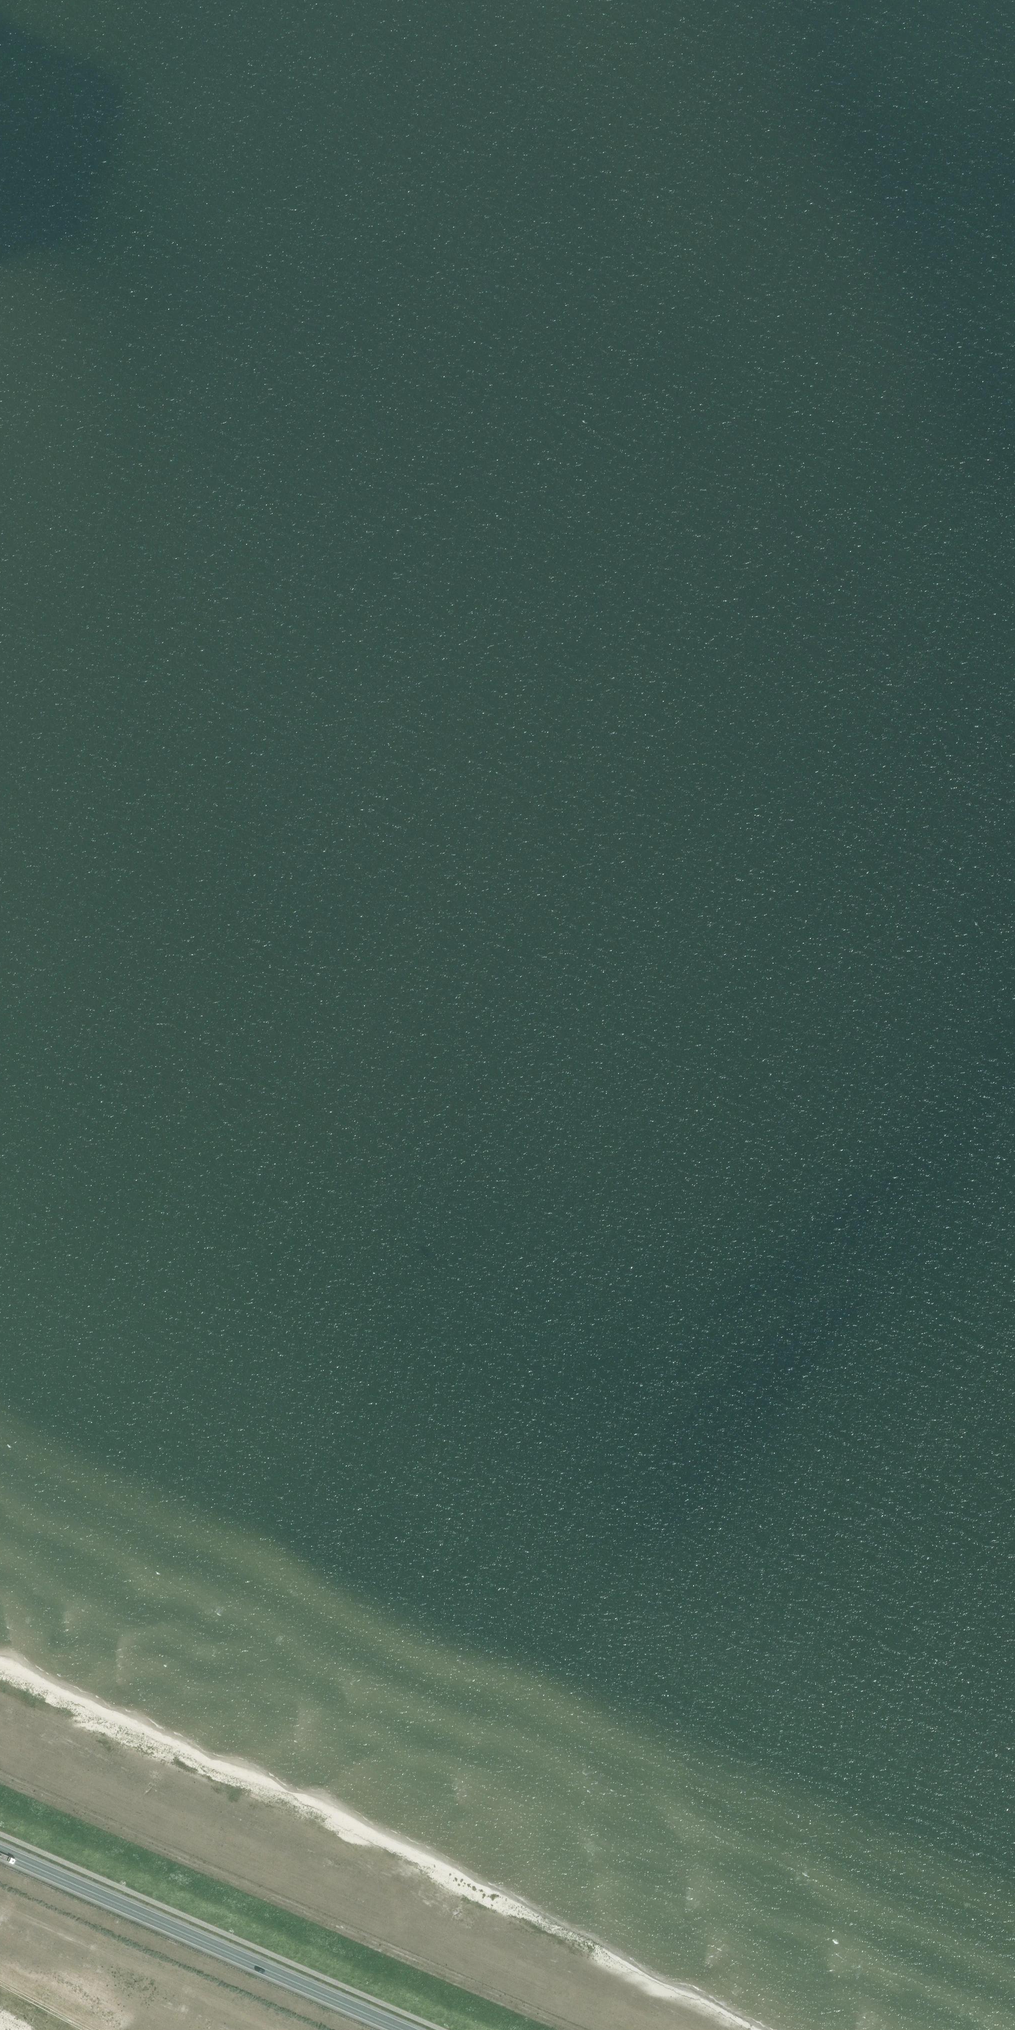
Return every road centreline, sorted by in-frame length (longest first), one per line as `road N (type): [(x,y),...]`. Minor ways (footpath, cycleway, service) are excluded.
road 1 (trunk): [(403,2029),(0,1851)]

